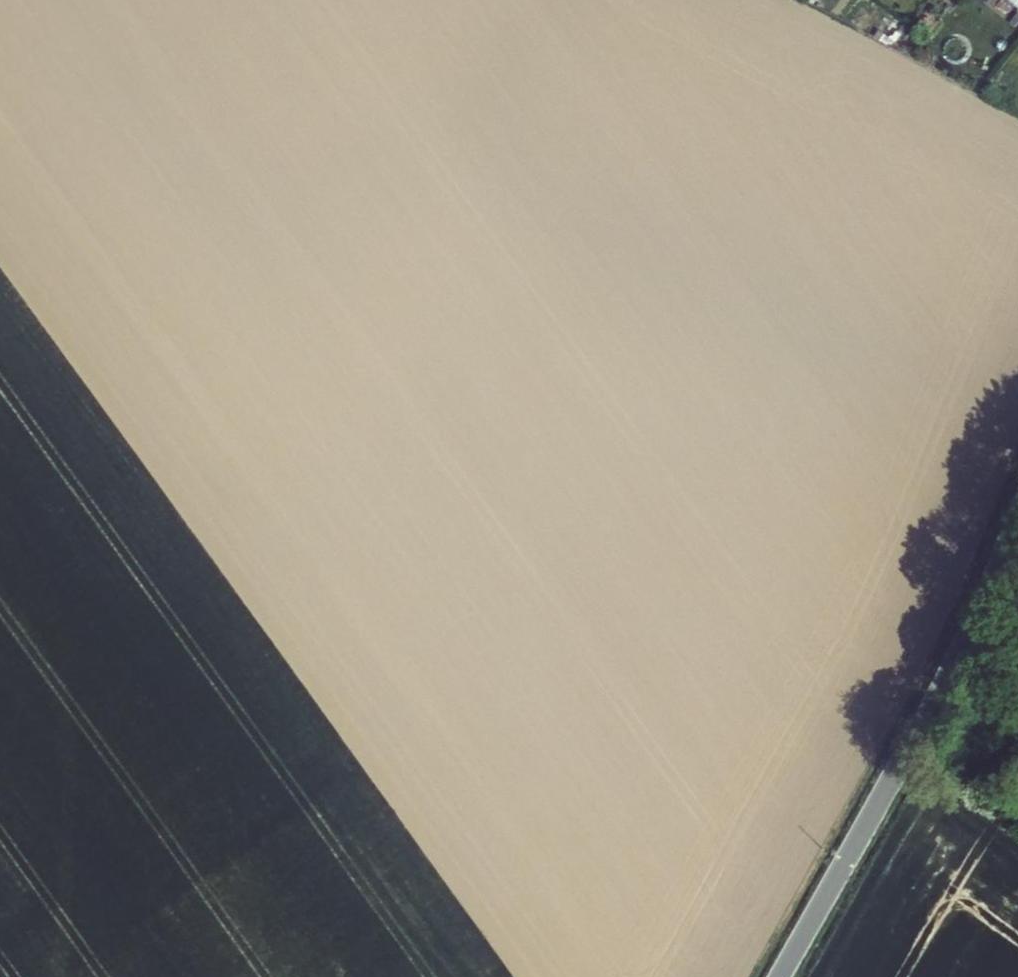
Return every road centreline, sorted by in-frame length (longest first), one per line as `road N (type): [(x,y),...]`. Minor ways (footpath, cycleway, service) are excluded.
road 1 (tertiary): [(780,976),(920,730),(1017,520)]

